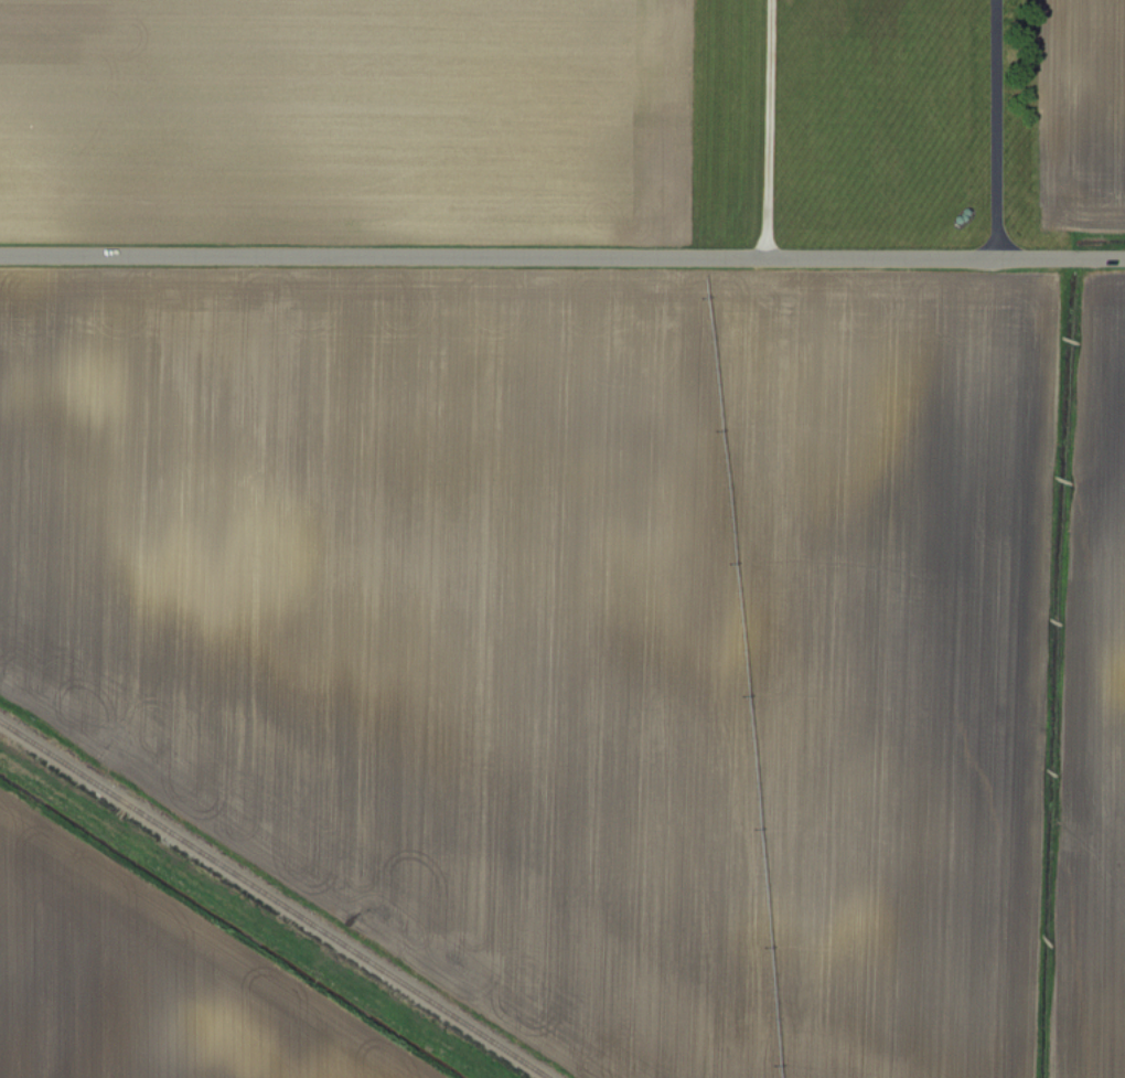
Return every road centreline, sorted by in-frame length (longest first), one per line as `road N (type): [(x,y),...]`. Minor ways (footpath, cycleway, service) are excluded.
road 1 (residential): [(1124,253),(0,259)]

